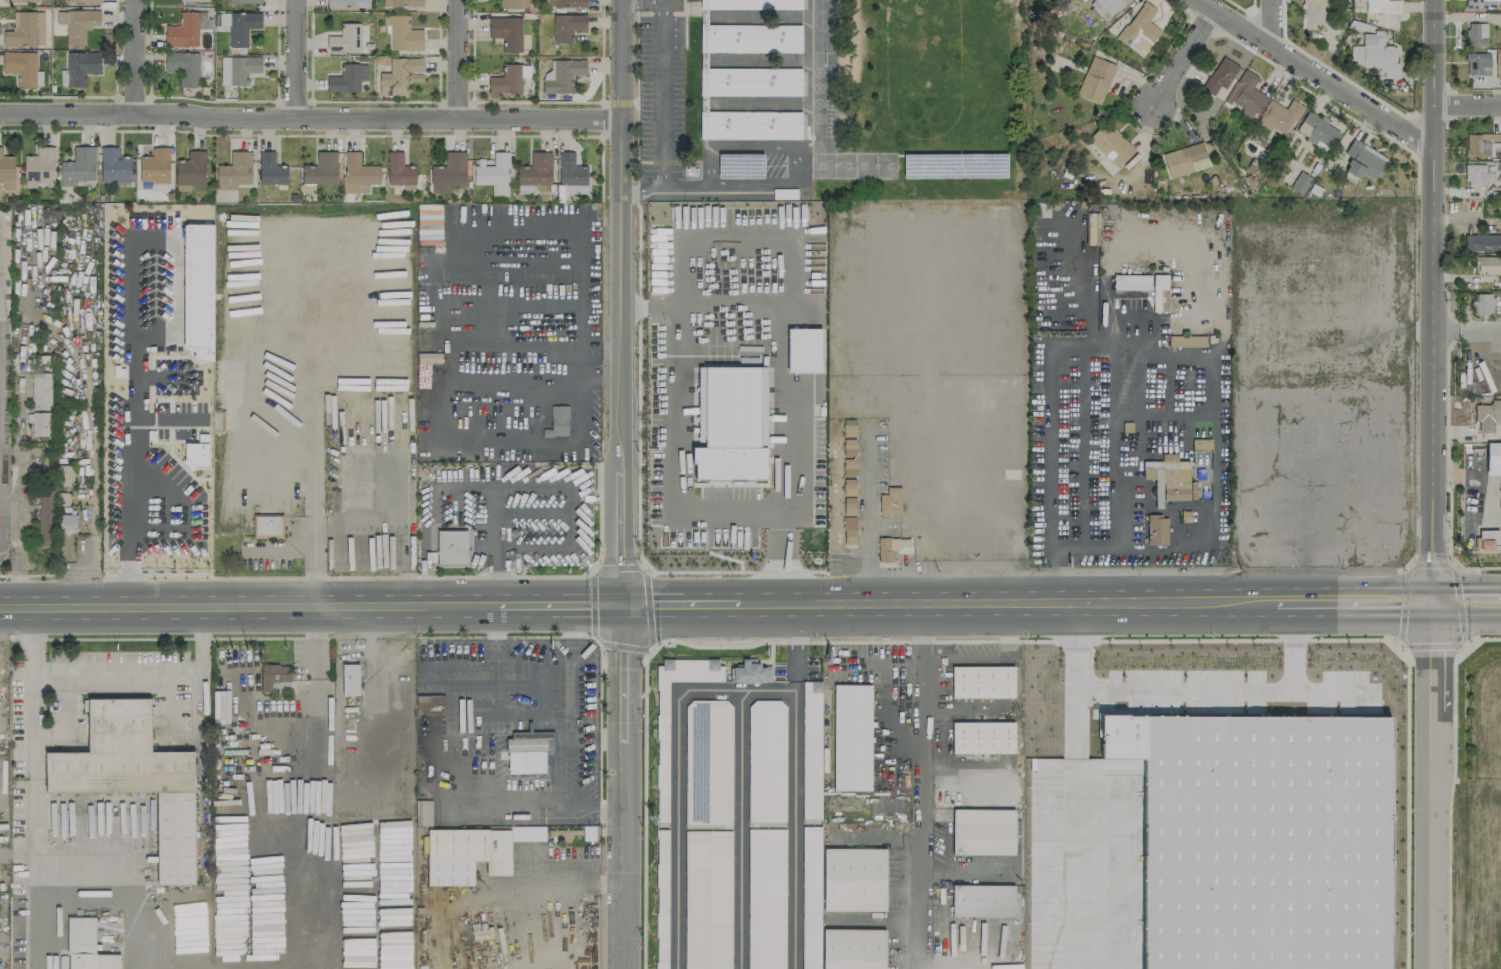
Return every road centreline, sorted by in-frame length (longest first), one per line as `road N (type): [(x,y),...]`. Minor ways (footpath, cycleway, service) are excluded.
road 1 (residential): [(0,113),(620,118)]
road 2 (tertiary): [(1432,0),(1434,604)]
road 3 (tertiary): [(620,0),(626,603)]
road 4 (secondary): [(739,603),(1276,604)]
road 5 (secondary): [(0,607),(498,604)]
road 6 (residential): [(626,603),(625,968)]
road 7 (residential): [(1434,604),(1432,968)]
road 8 (residential): [(1196,0),(1431,152)]
road 9 (secondary): [(1276,604),(1434,604)]
road 10 (secondary): [(498,604),(626,603)]
road 11 (residential): [(299,120),(299,0)]

